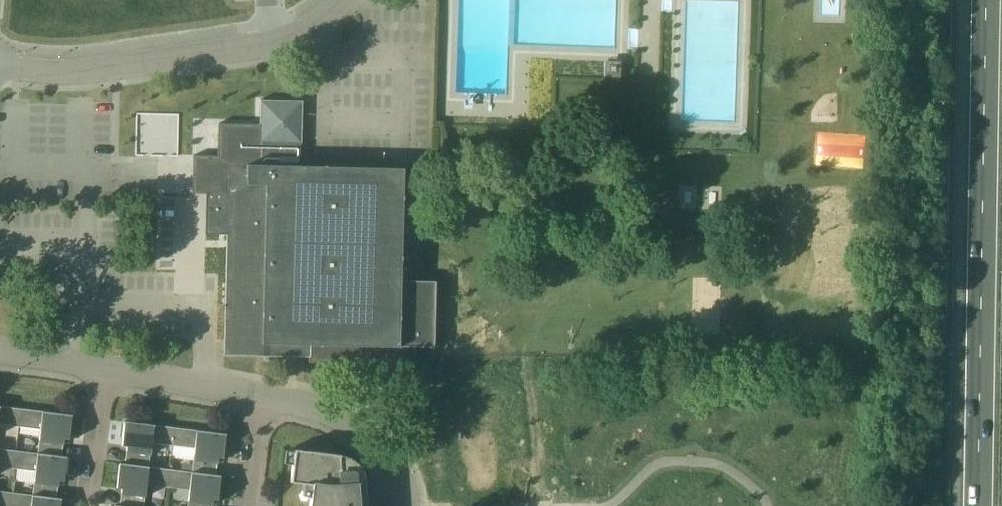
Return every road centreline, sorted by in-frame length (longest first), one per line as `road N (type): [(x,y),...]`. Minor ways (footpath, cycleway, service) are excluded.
road 1 (motorway): [(986,0),(978,505)]
road 2 (residential): [(0,72),(118,70),(271,43)]
road 3 (residential): [(398,505),(384,460),(349,426),(261,402)]
road 4 (residential): [(261,402),(111,370)]
road 5 (residential): [(92,505),(111,370)]

